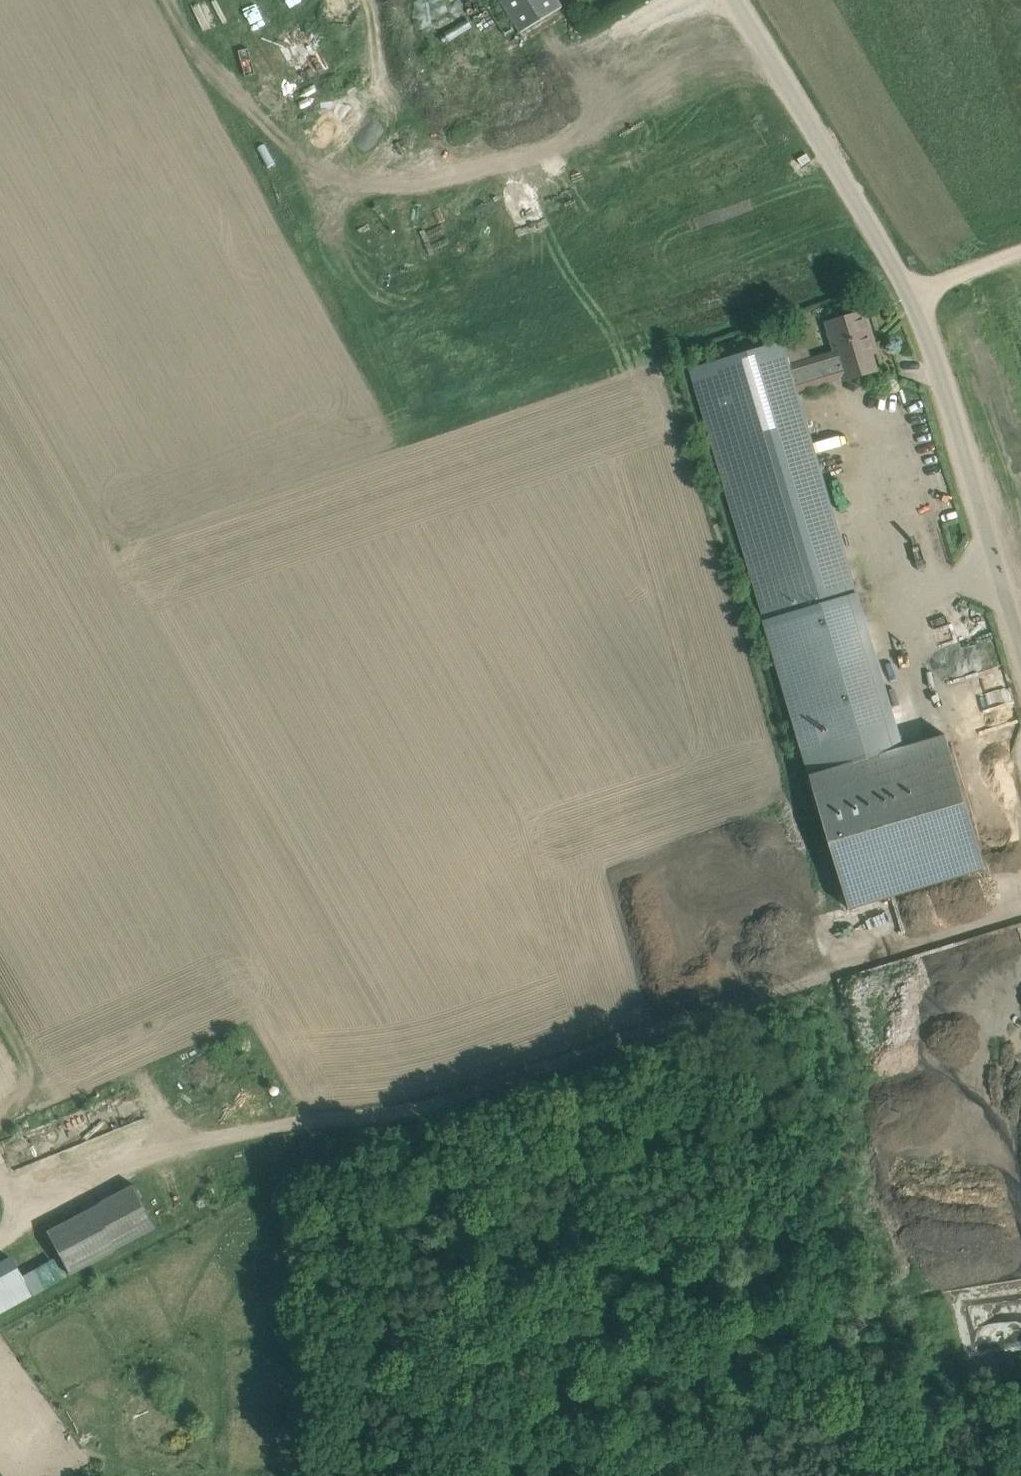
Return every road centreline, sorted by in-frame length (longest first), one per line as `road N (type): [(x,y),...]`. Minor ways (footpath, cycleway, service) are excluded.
road 1 (unclassified): [(1020,665),(911,292),(731,0)]

